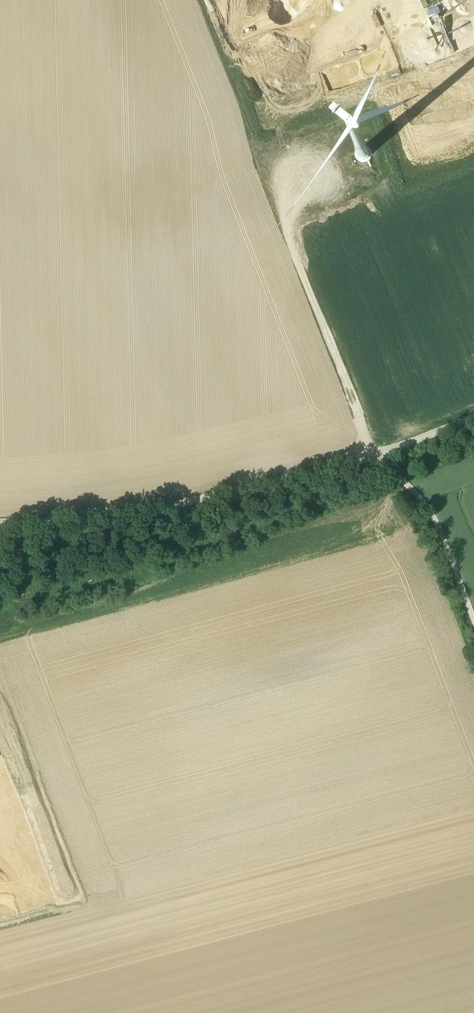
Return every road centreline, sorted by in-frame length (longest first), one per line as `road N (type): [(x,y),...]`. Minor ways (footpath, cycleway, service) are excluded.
road 1 (track): [(0,527),(127,526),(279,489),(473,419)]
road 2 (track): [(378,458),(259,157)]
road 3 (track): [(378,458),(433,523),(473,626)]

